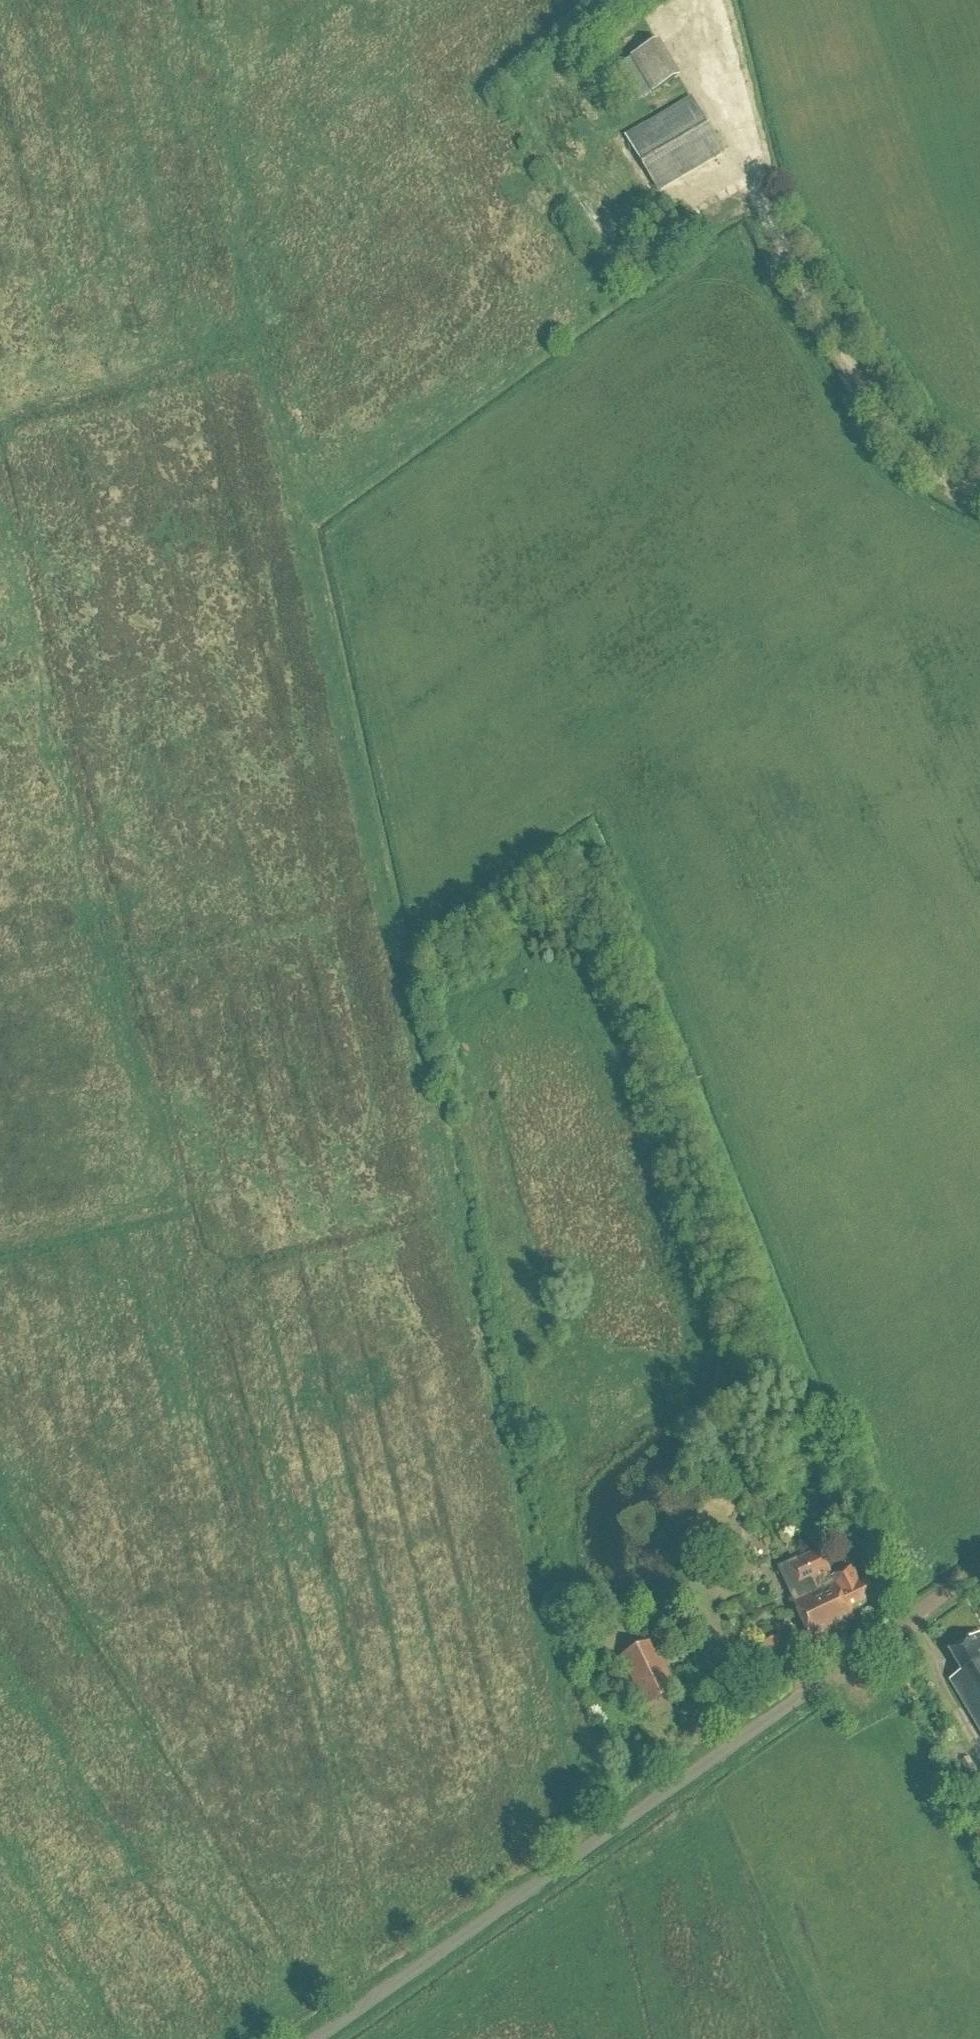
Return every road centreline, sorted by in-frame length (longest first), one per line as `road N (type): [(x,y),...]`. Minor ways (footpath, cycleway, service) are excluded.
road 1 (unclassified): [(630,2038),(596,1868),(608,1843),(624,1823),(979,1570)]
road 2 (track): [(979,491),(917,455),(887,419),(792,271),(711,0)]

